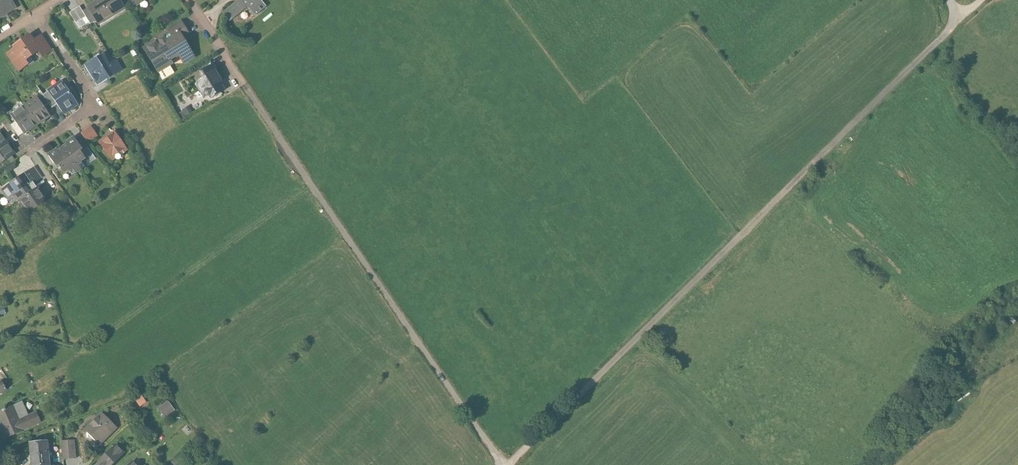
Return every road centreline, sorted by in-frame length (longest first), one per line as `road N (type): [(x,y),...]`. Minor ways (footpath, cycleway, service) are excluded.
road 1 (track): [(511,464),(963,16)]
road 2 (track): [(502,464),(243,88)]
road 3 (residential): [(35,14),(91,104),(31,151)]

